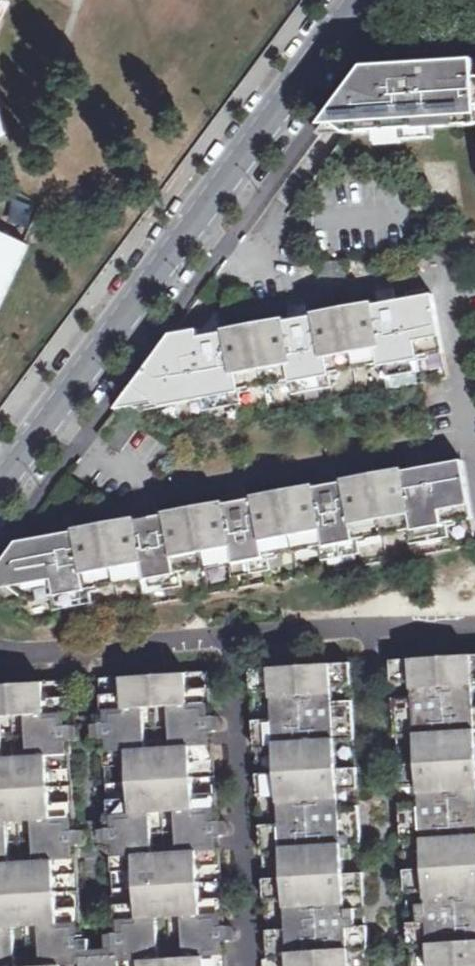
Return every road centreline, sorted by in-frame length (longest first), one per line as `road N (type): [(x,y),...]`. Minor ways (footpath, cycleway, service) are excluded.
road 1 (unclassified): [(0,479),(366,0)]

